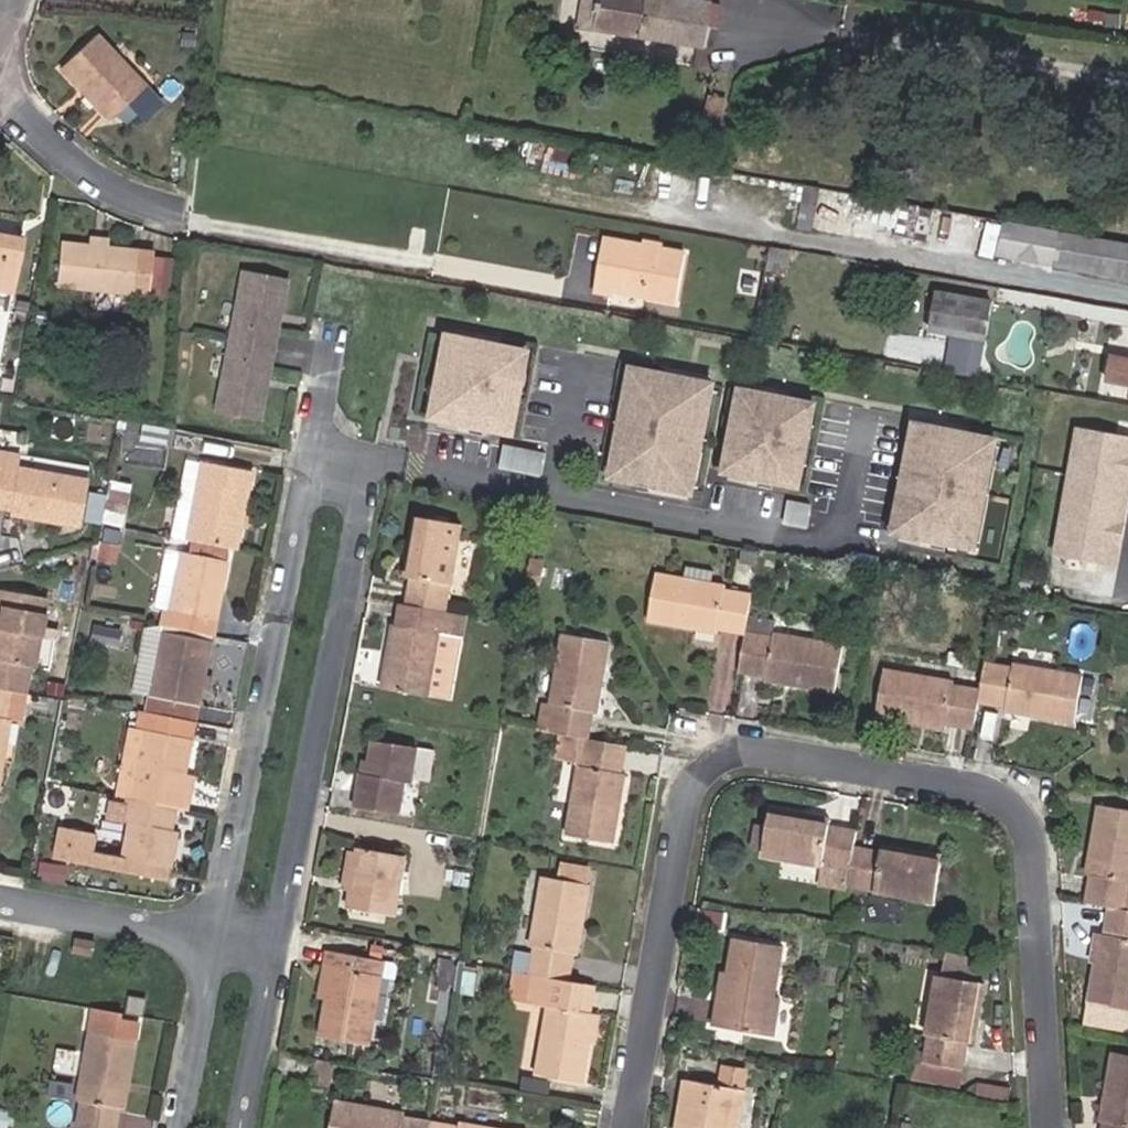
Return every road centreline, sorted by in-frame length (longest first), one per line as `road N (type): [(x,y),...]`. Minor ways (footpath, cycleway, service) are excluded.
road 1 (residential): [(627,1127),(694,780),(720,758),(753,751),(967,783),(1020,814),(1048,1127)]
road 2 (residential): [(0,81),(51,140),(109,188),(190,223),(581,292)]
road 3 (residential): [(275,945),(365,465)]
road 4 (residential): [(310,457),(216,936)]
road 5 (residential): [(216,936),(0,898)]
road 6 (residential): [(216,936),(178,1127)]
road 7 (residential): [(245,1127),(275,945)]

